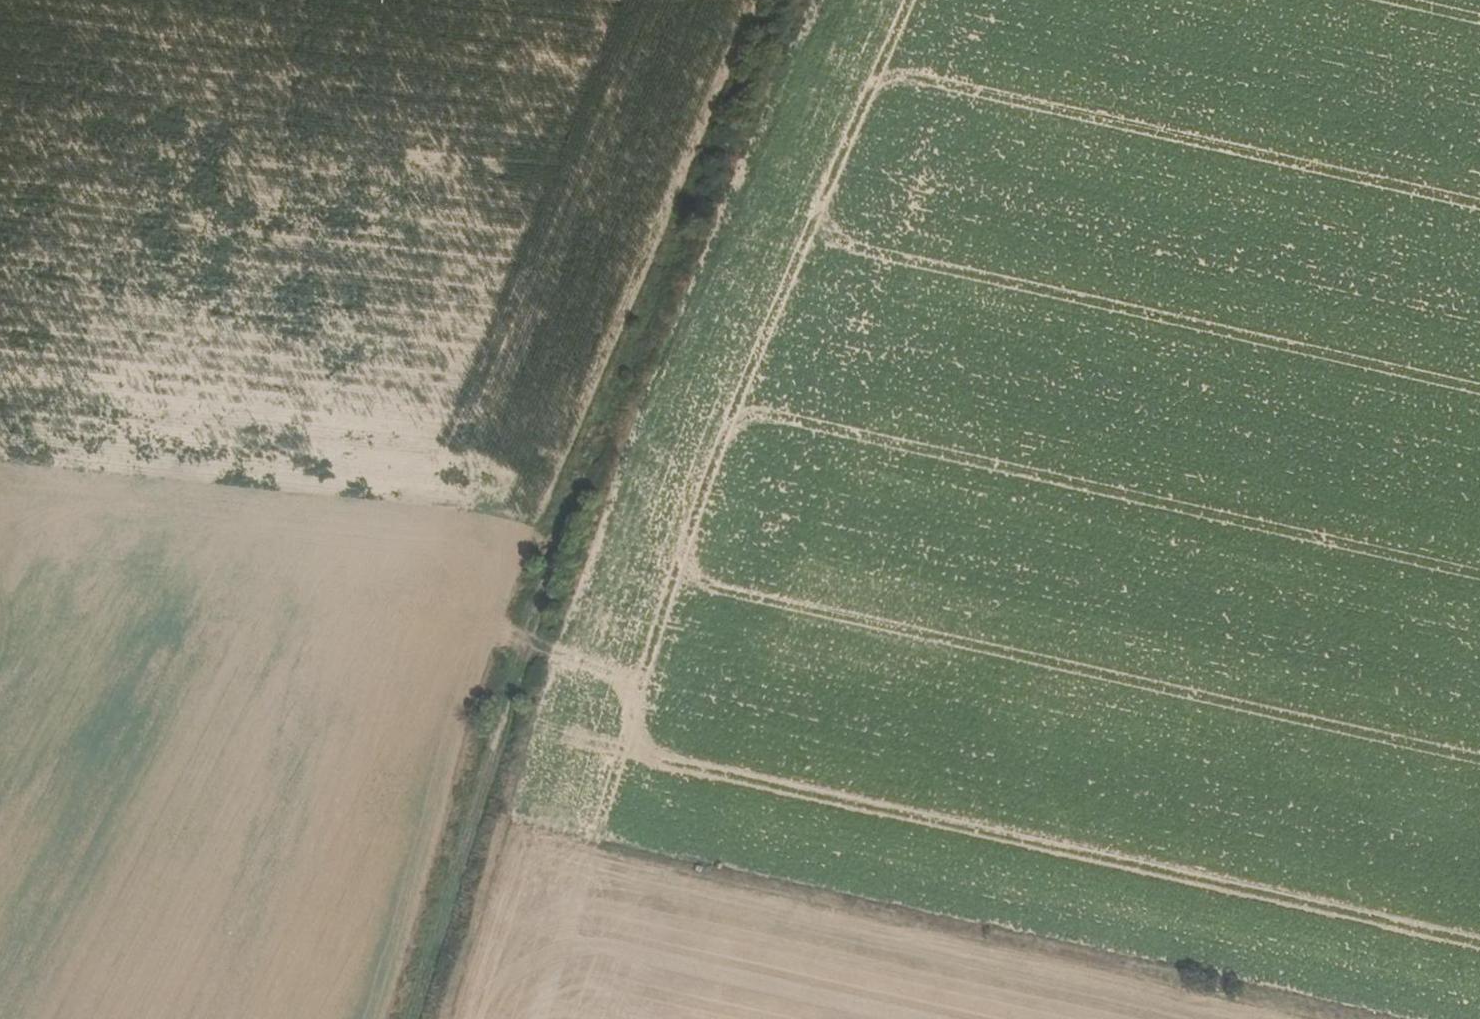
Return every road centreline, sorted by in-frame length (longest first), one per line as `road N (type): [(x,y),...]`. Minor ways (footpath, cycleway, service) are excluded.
road 1 (track): [(418,1018),(473,856),(515,687),(693,216),(789,0)]

